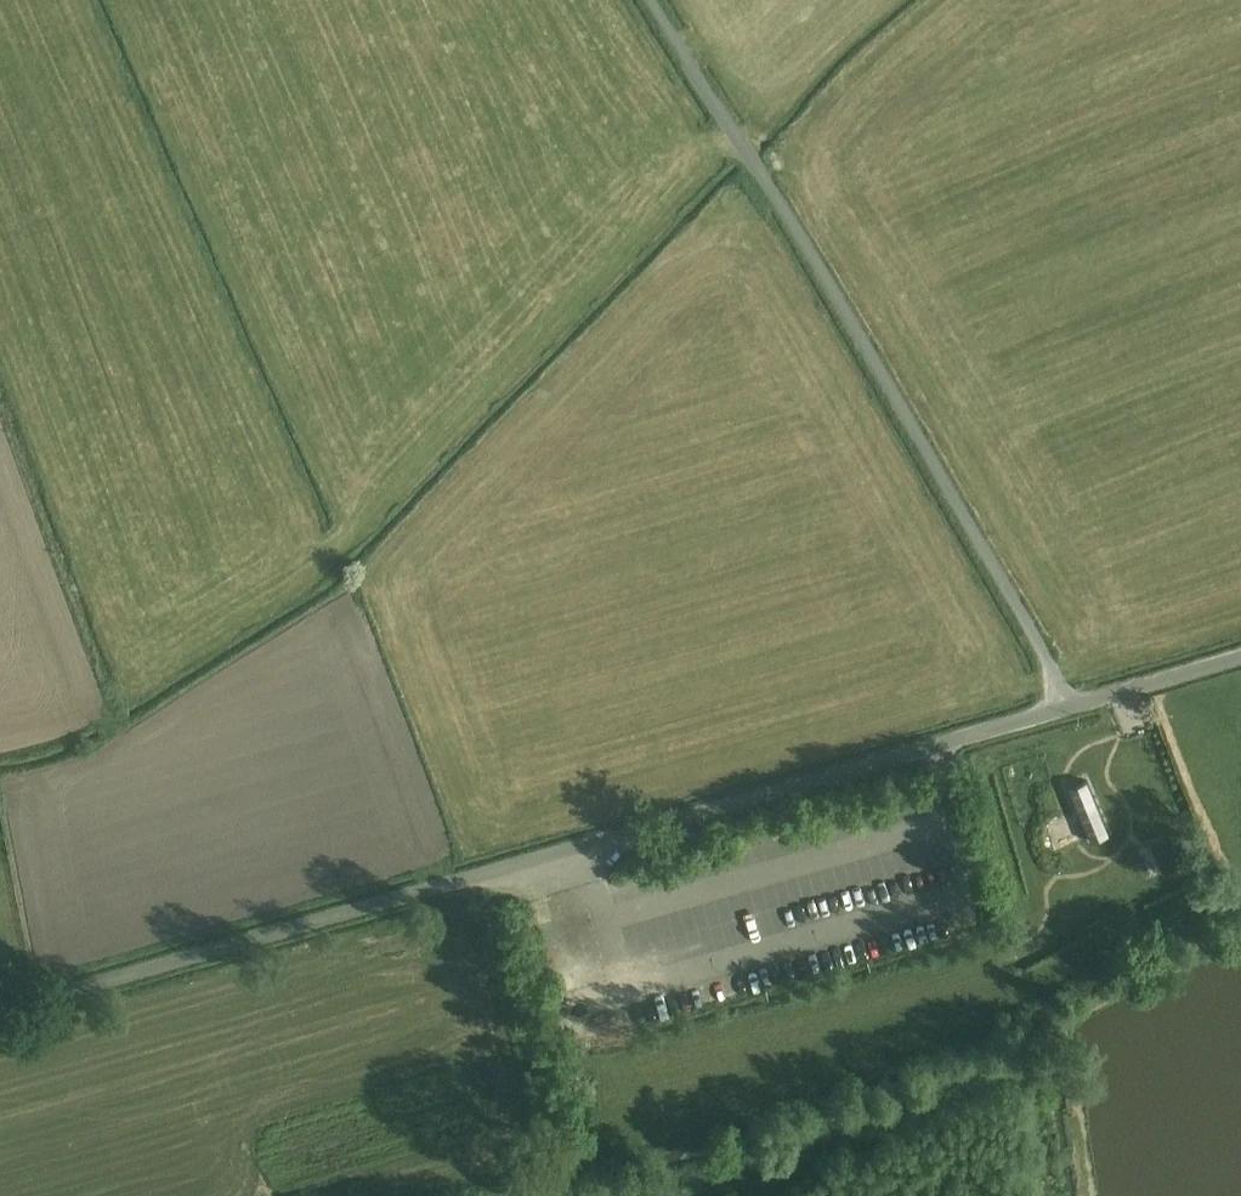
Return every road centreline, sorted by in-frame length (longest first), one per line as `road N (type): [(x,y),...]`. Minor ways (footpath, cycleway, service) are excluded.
road 1 (unclassified): [(0,1007),(575,839),(1073,706)]
road 2 (unclassified): [(1073,706),(883,373),(655,0)]
road 3 (unclassified): [(1073,706),(1240,656)]

